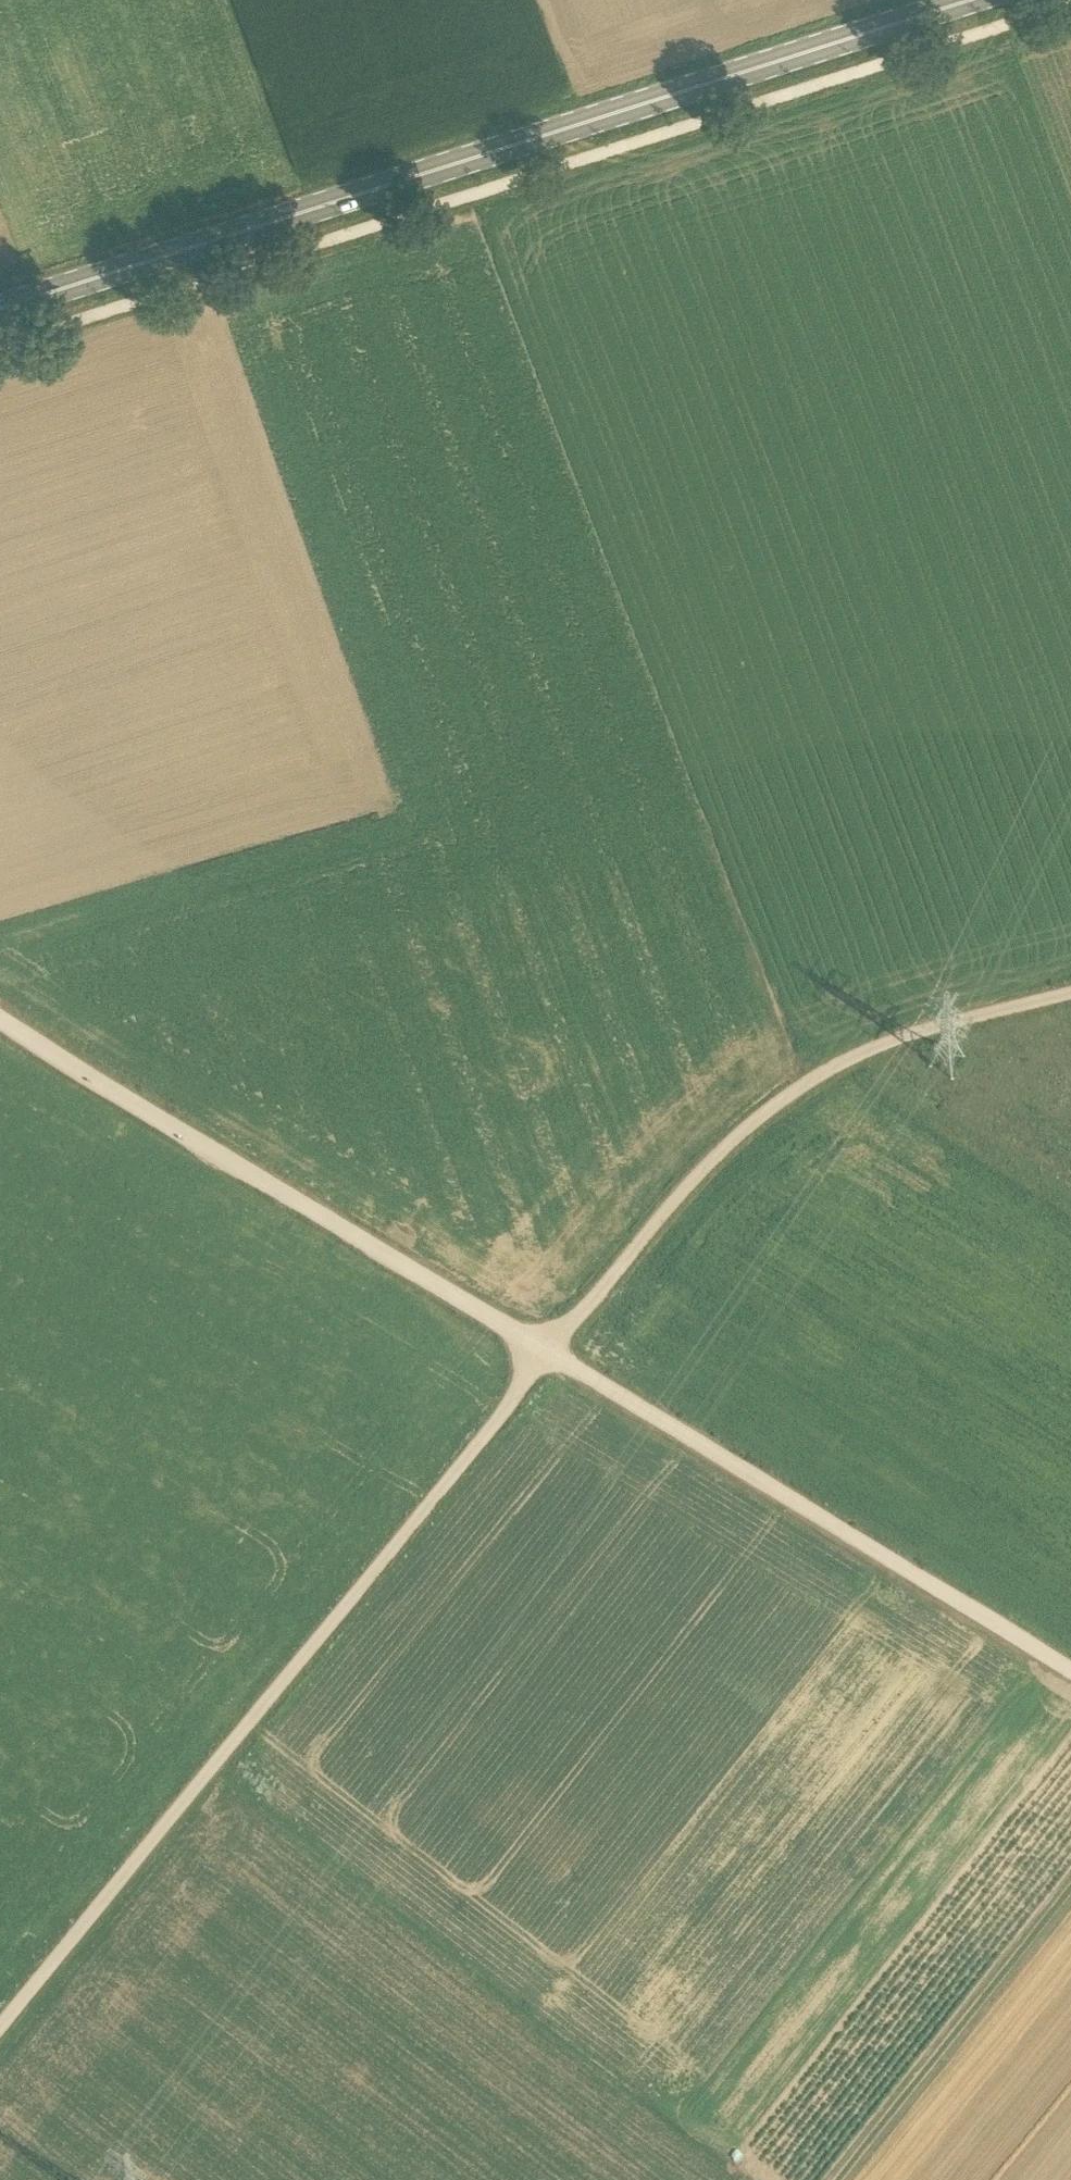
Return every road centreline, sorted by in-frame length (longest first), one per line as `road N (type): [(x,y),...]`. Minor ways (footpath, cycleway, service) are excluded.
road 1 (track): [(0,1021),(1070,1678)]
road 2 (tertiary): [(0,310),(974,0)]
road 3 (track): [(548,1354),(0,2037)]
road 4 (track): [(548,1354),(737,1130),(808,1079),(916,1031),(1070,995)]
road 5 (track): [(835,2179),(1070,1890)]

